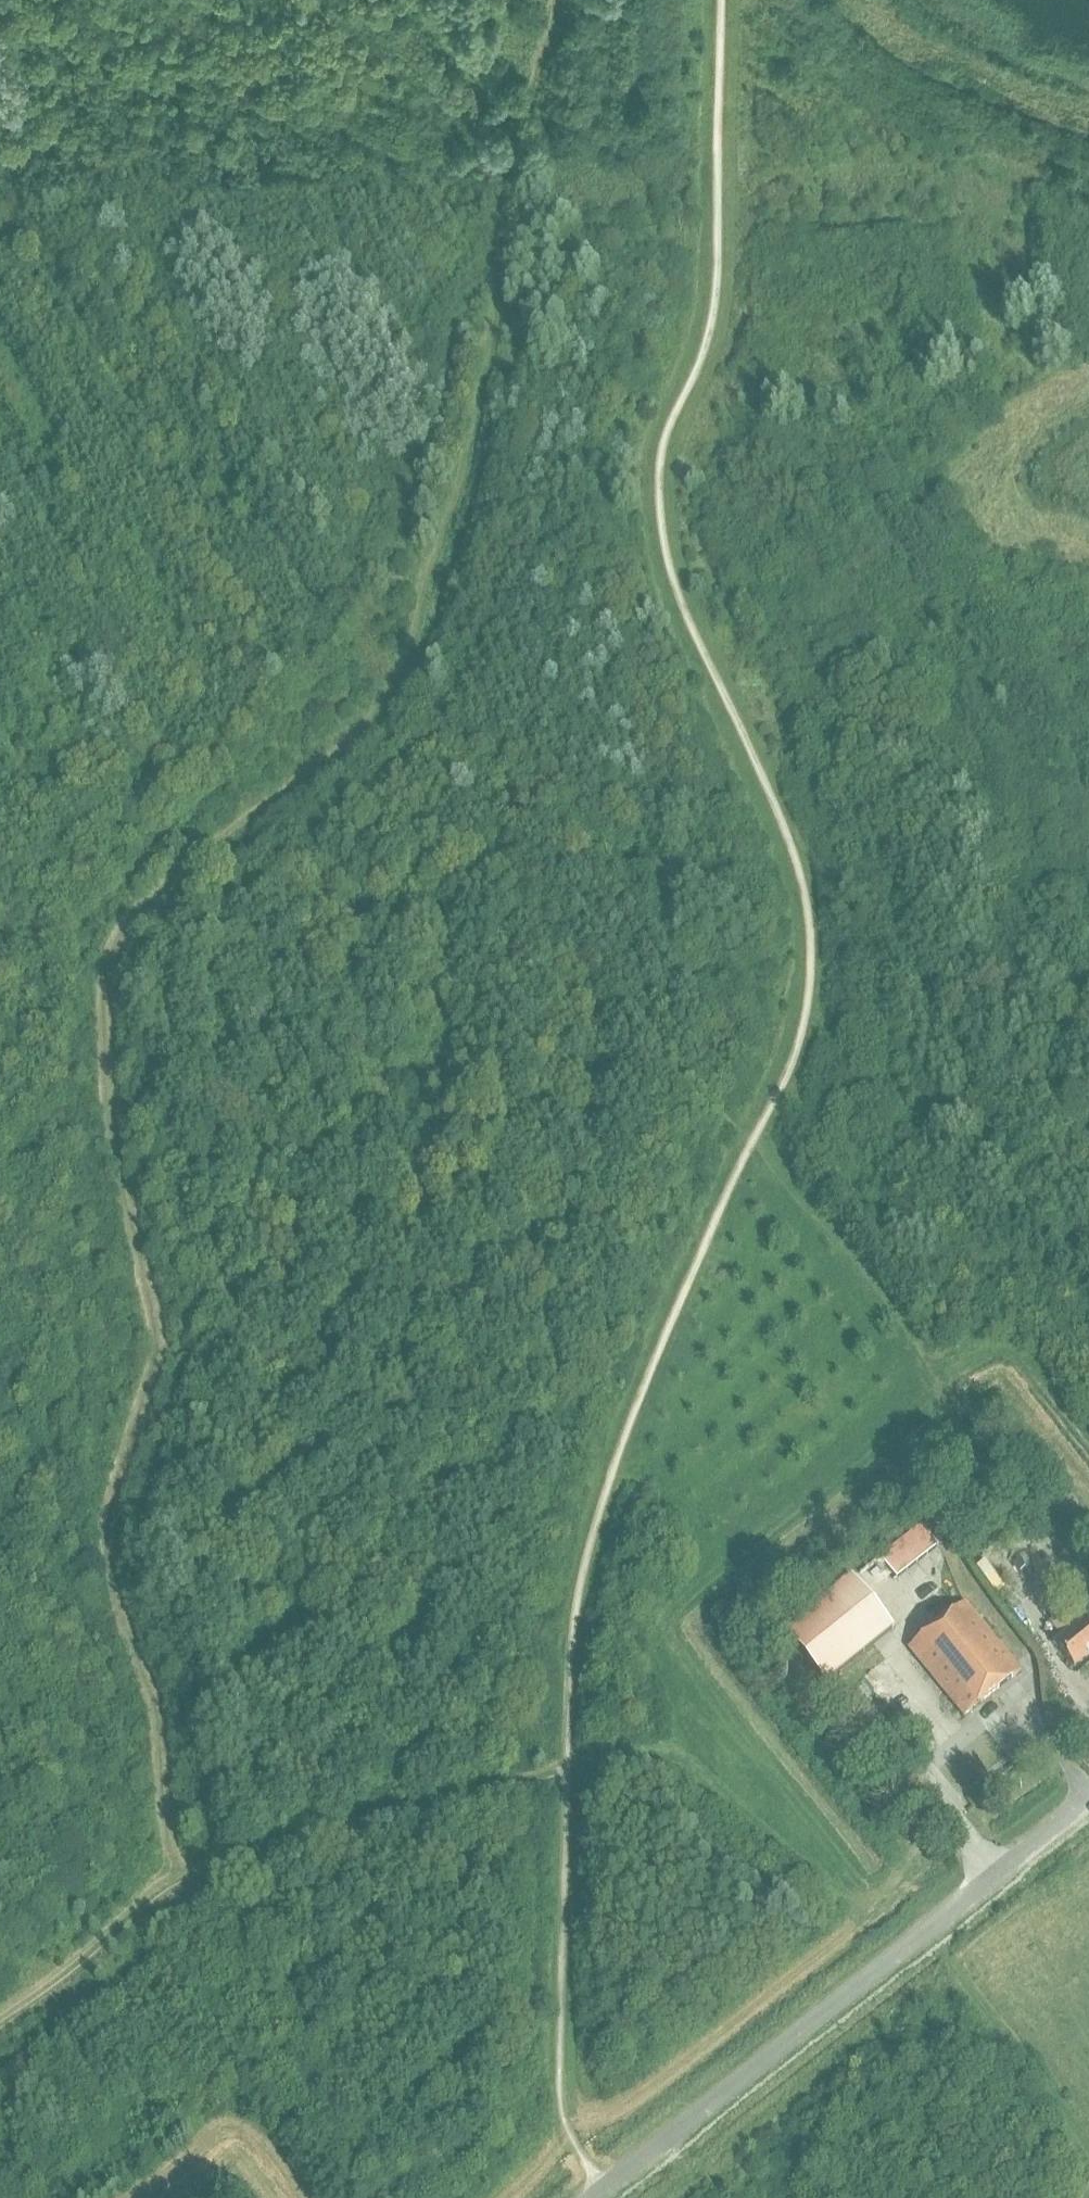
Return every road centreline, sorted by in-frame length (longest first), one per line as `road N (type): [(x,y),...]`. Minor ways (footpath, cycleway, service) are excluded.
road 1 (unclassified): [(587,2197),(1088,1796)]

